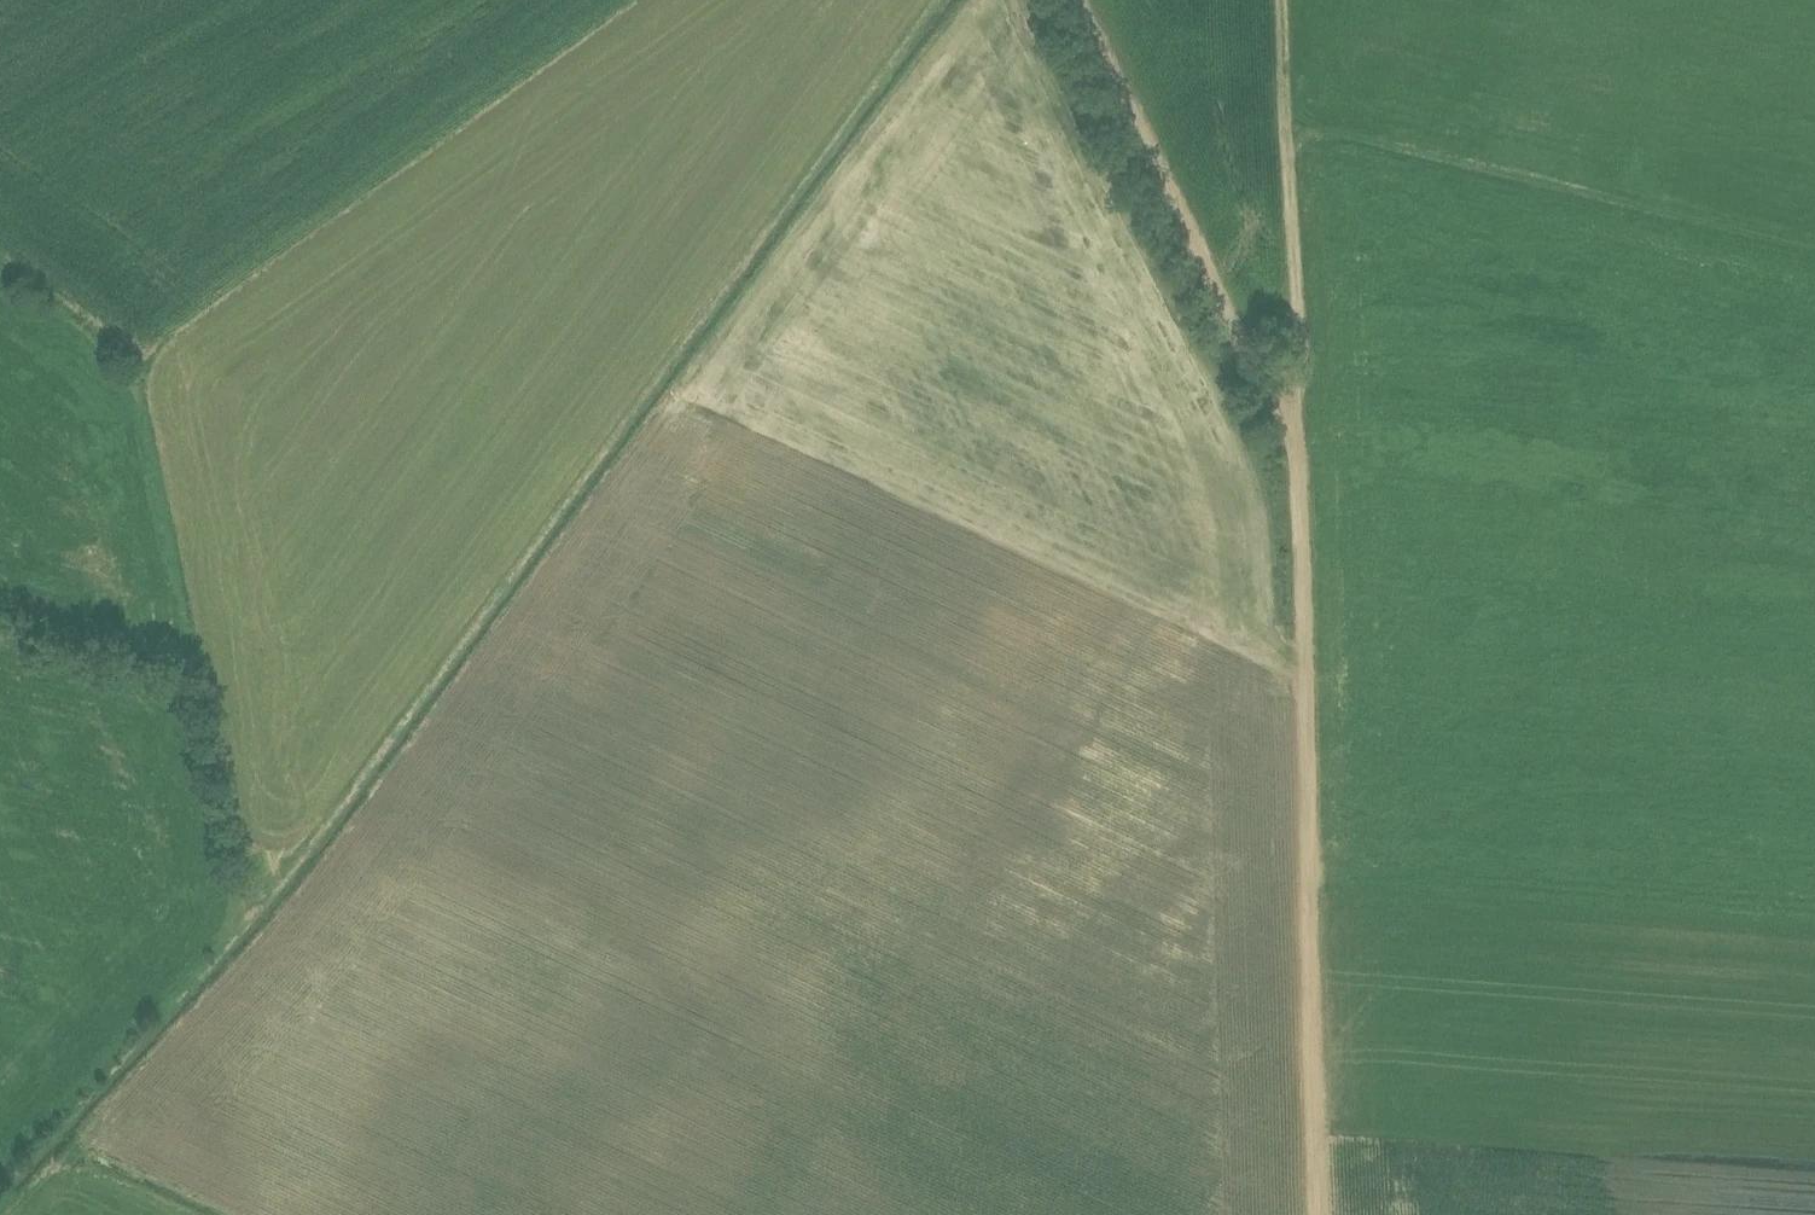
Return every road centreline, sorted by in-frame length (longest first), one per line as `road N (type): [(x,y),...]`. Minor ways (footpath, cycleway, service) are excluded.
road 1 (track): [(1293,448),(1322,1214)]
road 2 (track): [(1077,0),(1293,448)]
road 3 (track): [(1293,448),(1284,0)]

